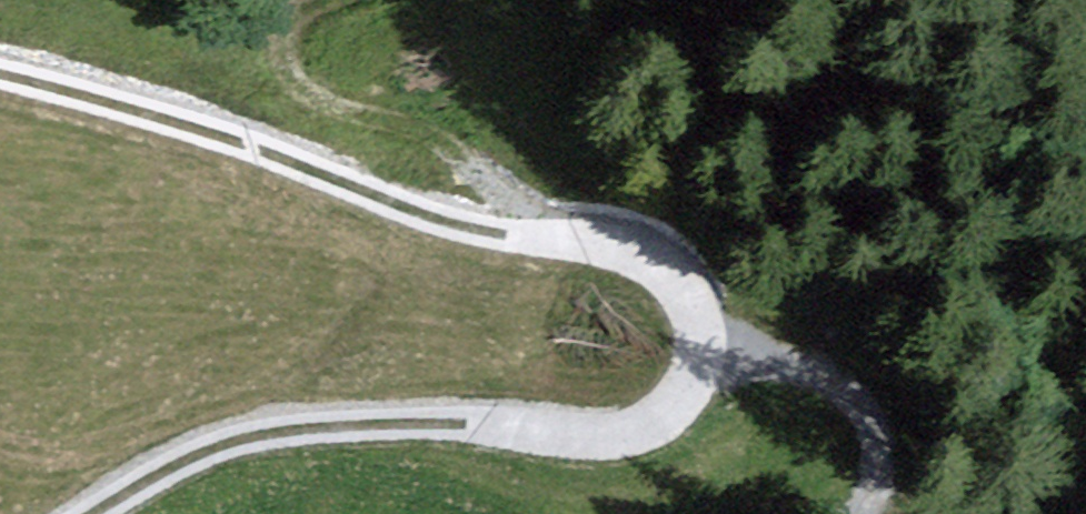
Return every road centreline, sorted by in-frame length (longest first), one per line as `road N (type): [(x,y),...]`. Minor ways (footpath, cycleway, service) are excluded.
road 1 (track): [(73,513),(306,411),(560,420),(694,412),(713,331),(673,282)]
road 2 (track): [(673,282),(296,130)]
road 3 (track): [(296,130),(0,42)]

